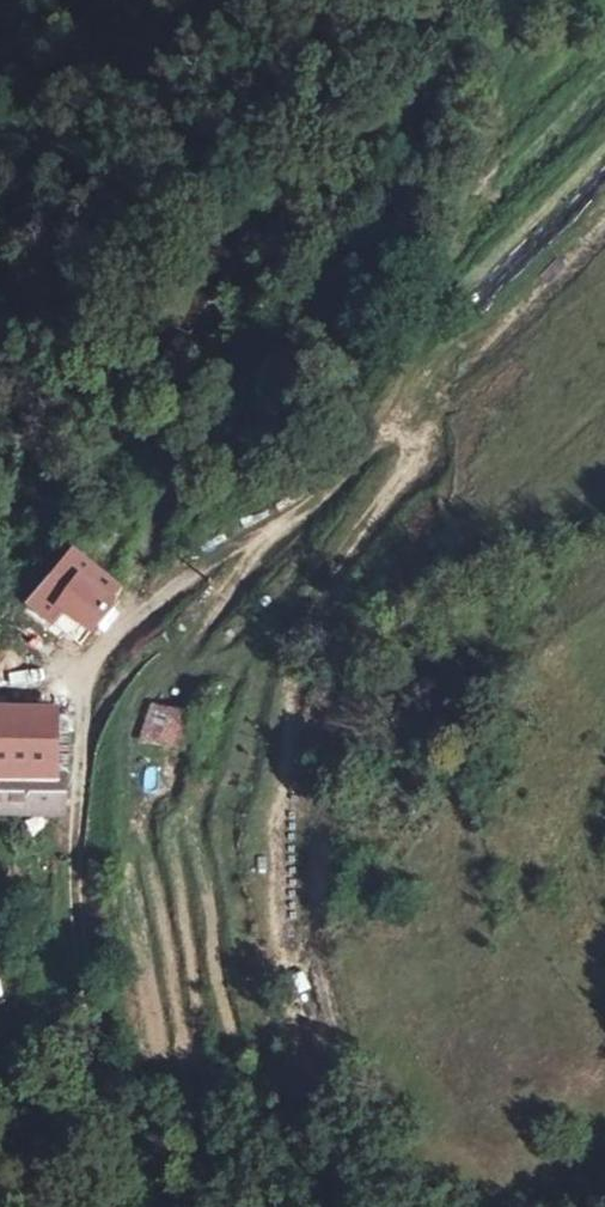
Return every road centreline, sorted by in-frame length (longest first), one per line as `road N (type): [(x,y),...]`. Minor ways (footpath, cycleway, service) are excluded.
road 1 (track): [(110,644),(355,466),(383,436),(496,74)]
road 2 (track): [(145,1206),(105,1081),(78,930),(78,752),(128,594)]
road 3 (track): [(91,692),(222,661),(604,523)]
road 4 (track): [(287,638),(277,901)]

